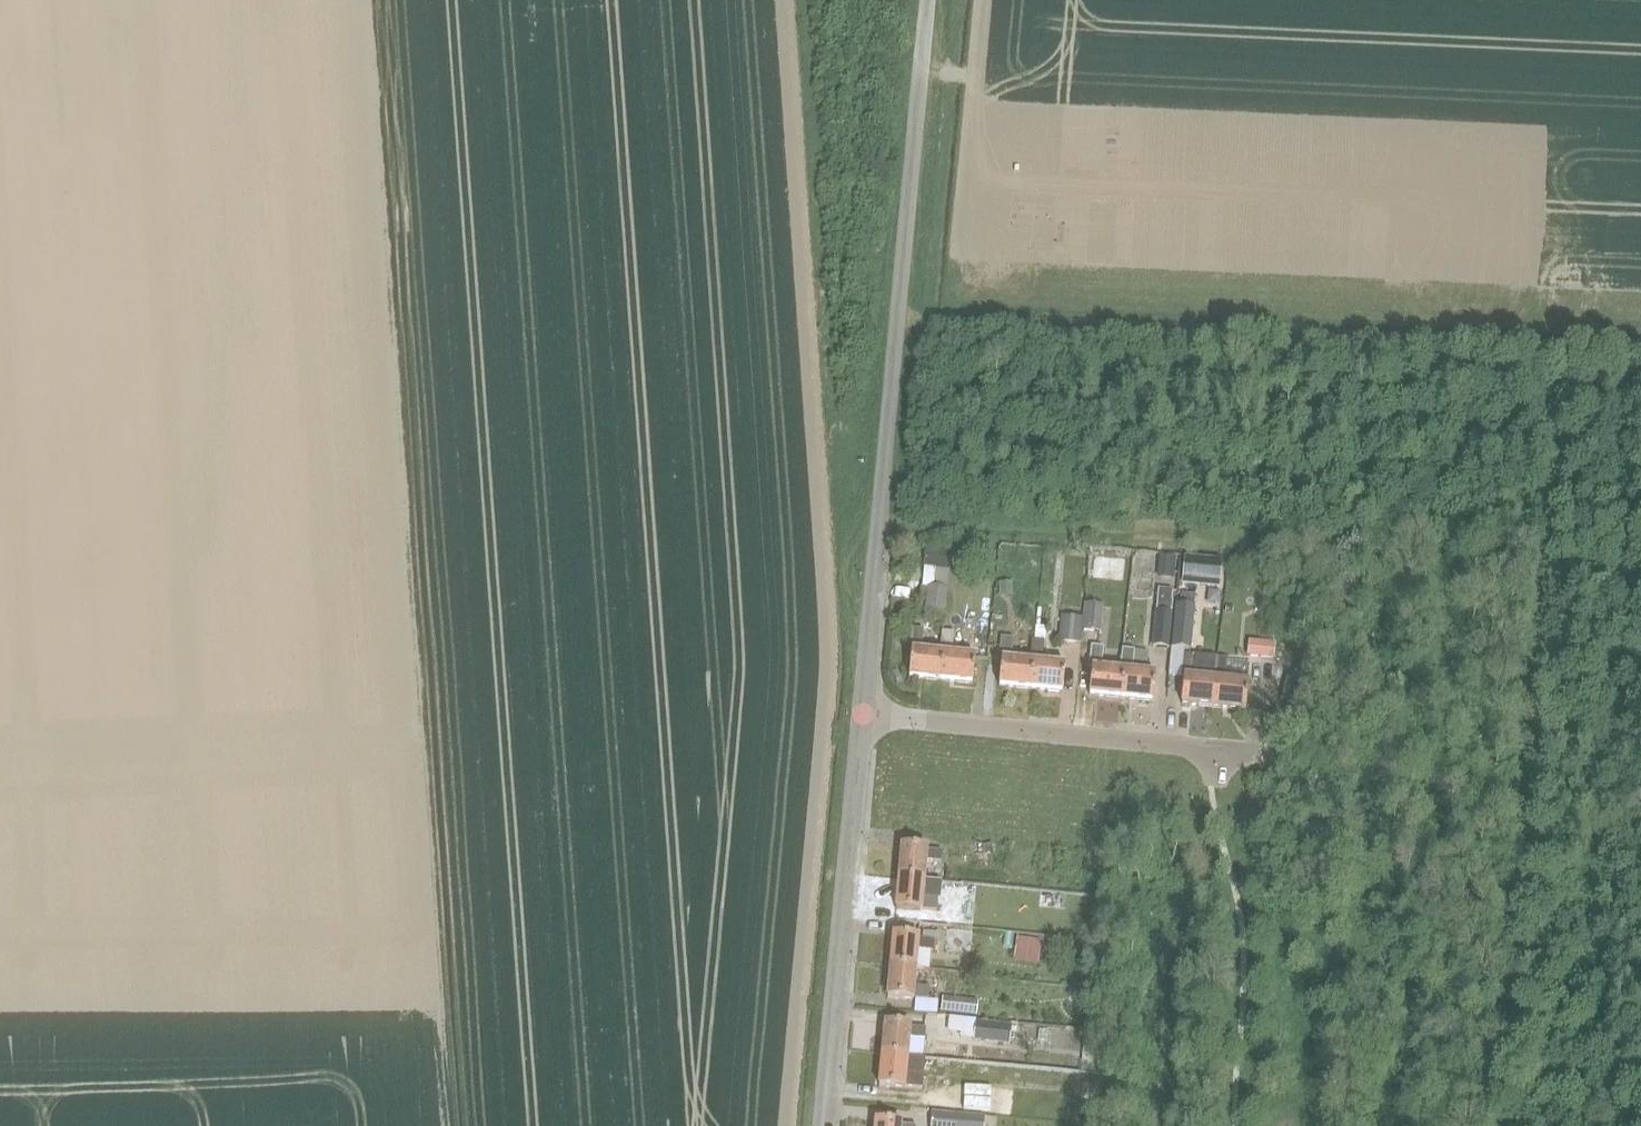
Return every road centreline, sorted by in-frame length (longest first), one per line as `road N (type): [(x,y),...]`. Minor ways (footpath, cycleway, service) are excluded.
road 1 (unclassified): [(887,463),(930,0)]
road 2 (residential): [(826,1125),(864,715)]
road 3 (residential): [(1241,755),(864,715)]
road 4 (residential): [(864,715),(887,463)]

